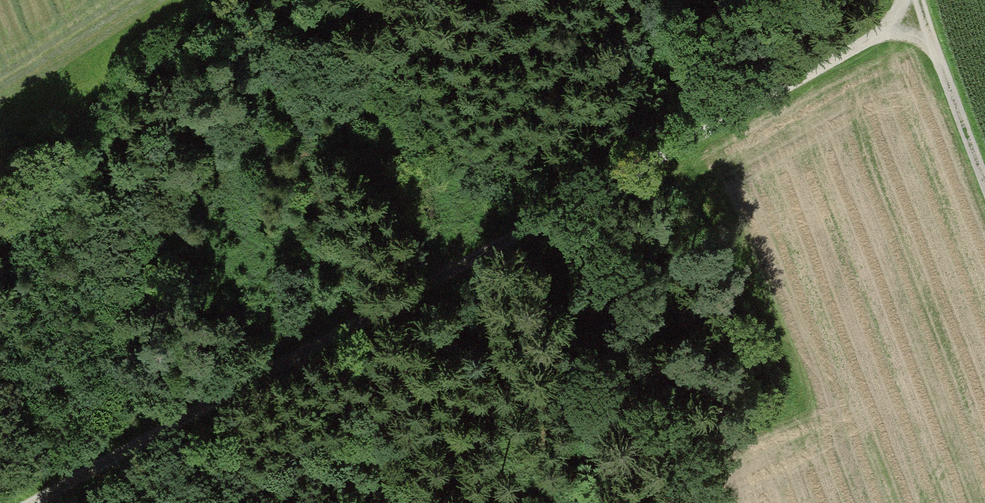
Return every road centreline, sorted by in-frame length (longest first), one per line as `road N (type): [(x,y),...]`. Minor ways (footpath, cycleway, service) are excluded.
road 1 (track): [(36,502),(923,21)]
road 2 (track): [(984,174),(917,0)]
road 3 (track): [(157,0),(0,90)]

